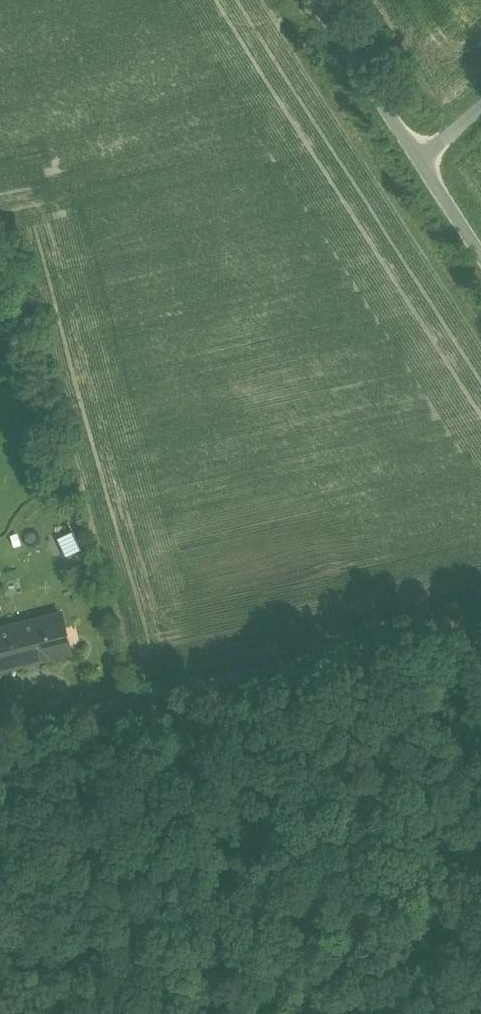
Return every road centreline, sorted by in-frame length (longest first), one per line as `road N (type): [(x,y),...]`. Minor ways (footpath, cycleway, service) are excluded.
road 1 (unclassified): [(0,730),(480,622)]
road 2 (unclassified): [(311,0),(419,169)]

